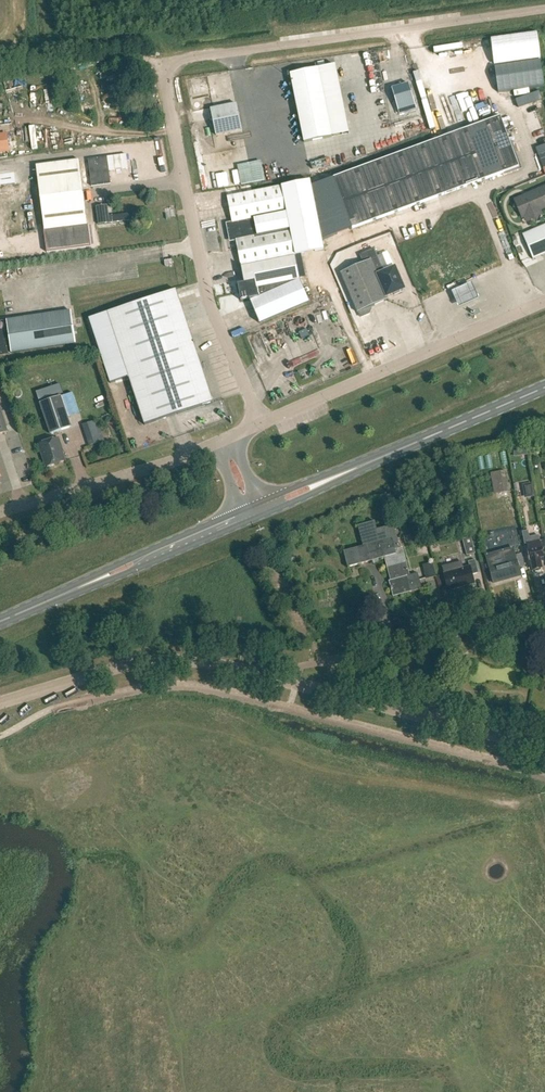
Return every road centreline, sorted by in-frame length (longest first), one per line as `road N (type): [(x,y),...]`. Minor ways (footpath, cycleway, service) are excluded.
road 1 (unclassified): [(259,423),(208,299),(166,65),(544,9)]
road 2 (unclassified): [(259,423),(544,302)]
road 3 (tertiary): [(0,703),(154,661),(212,664),(296,684)]
road 4 (track): [(325,0),(27,39)]
road 5 (tertiary): [(544,748),(296,684)]
road 6 (unclassified): [(0,513),(223,442)]
road 7 (residential): [(544,608),(319,661)]
road 8 (primary): [(371,462),(544,387)]
road 9 (primary): [(371,462),(311,481),(252,513)]
road 10 (primary): [(252,513),(316,492),(371,462)]

